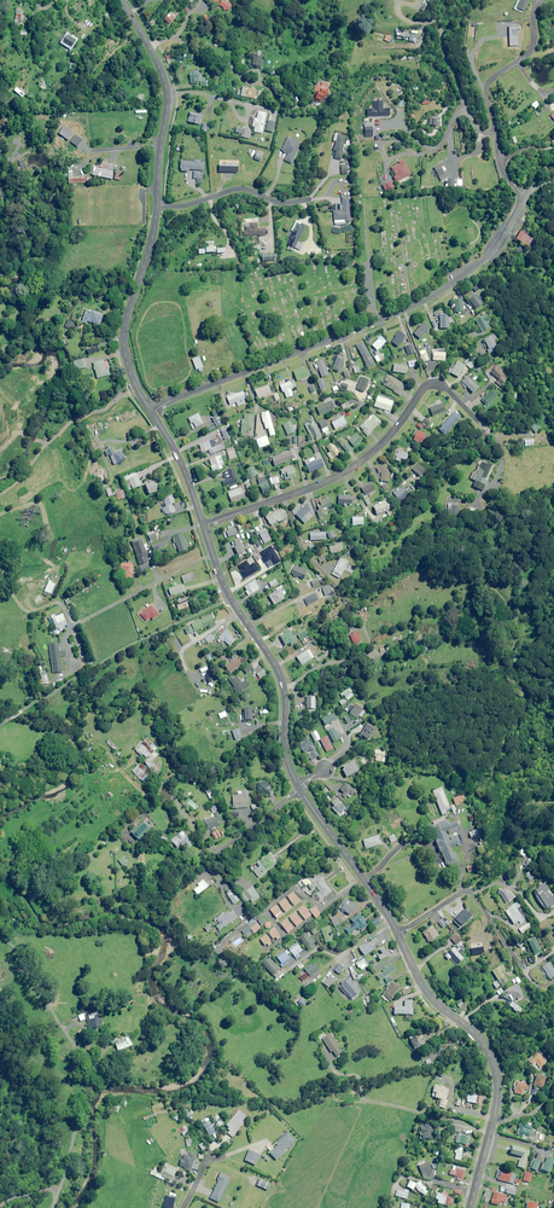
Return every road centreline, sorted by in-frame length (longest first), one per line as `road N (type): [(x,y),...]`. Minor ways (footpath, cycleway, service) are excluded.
road 1 (residential): [(152,413),(446,287),(491,252),(523,196)]
road 2 (residential): [(204,525),(358,463),(431,383),(480,422)]
road 3 (secondary): [(204,525),(229,594),(280,675),(283,744),(297,786)]
road 4 (secondary): [(398,934),(428,993),(489,1055),(497,1087),(493,1122)]
road 5 (secondary): [(157,205),(123,340),(152,413)]
road 6 (secondary): [(123,0),(166,86),(157,205)]
road 7 (residential): [(162,781),(214,849),(300,790)]
road 8 (residential): [(398,934),(469,888),(525,973)]
road 9 (secondary): [(300,790),(398,934)]
road 10 (residential): [(496,133),(486,85),(533,44),(531,19),(544,0)]
road 11 (residential): [(157,205),(241,188),(278,203),(310,199)]
road 12 (secondary): [(152,413),(204,525)]

